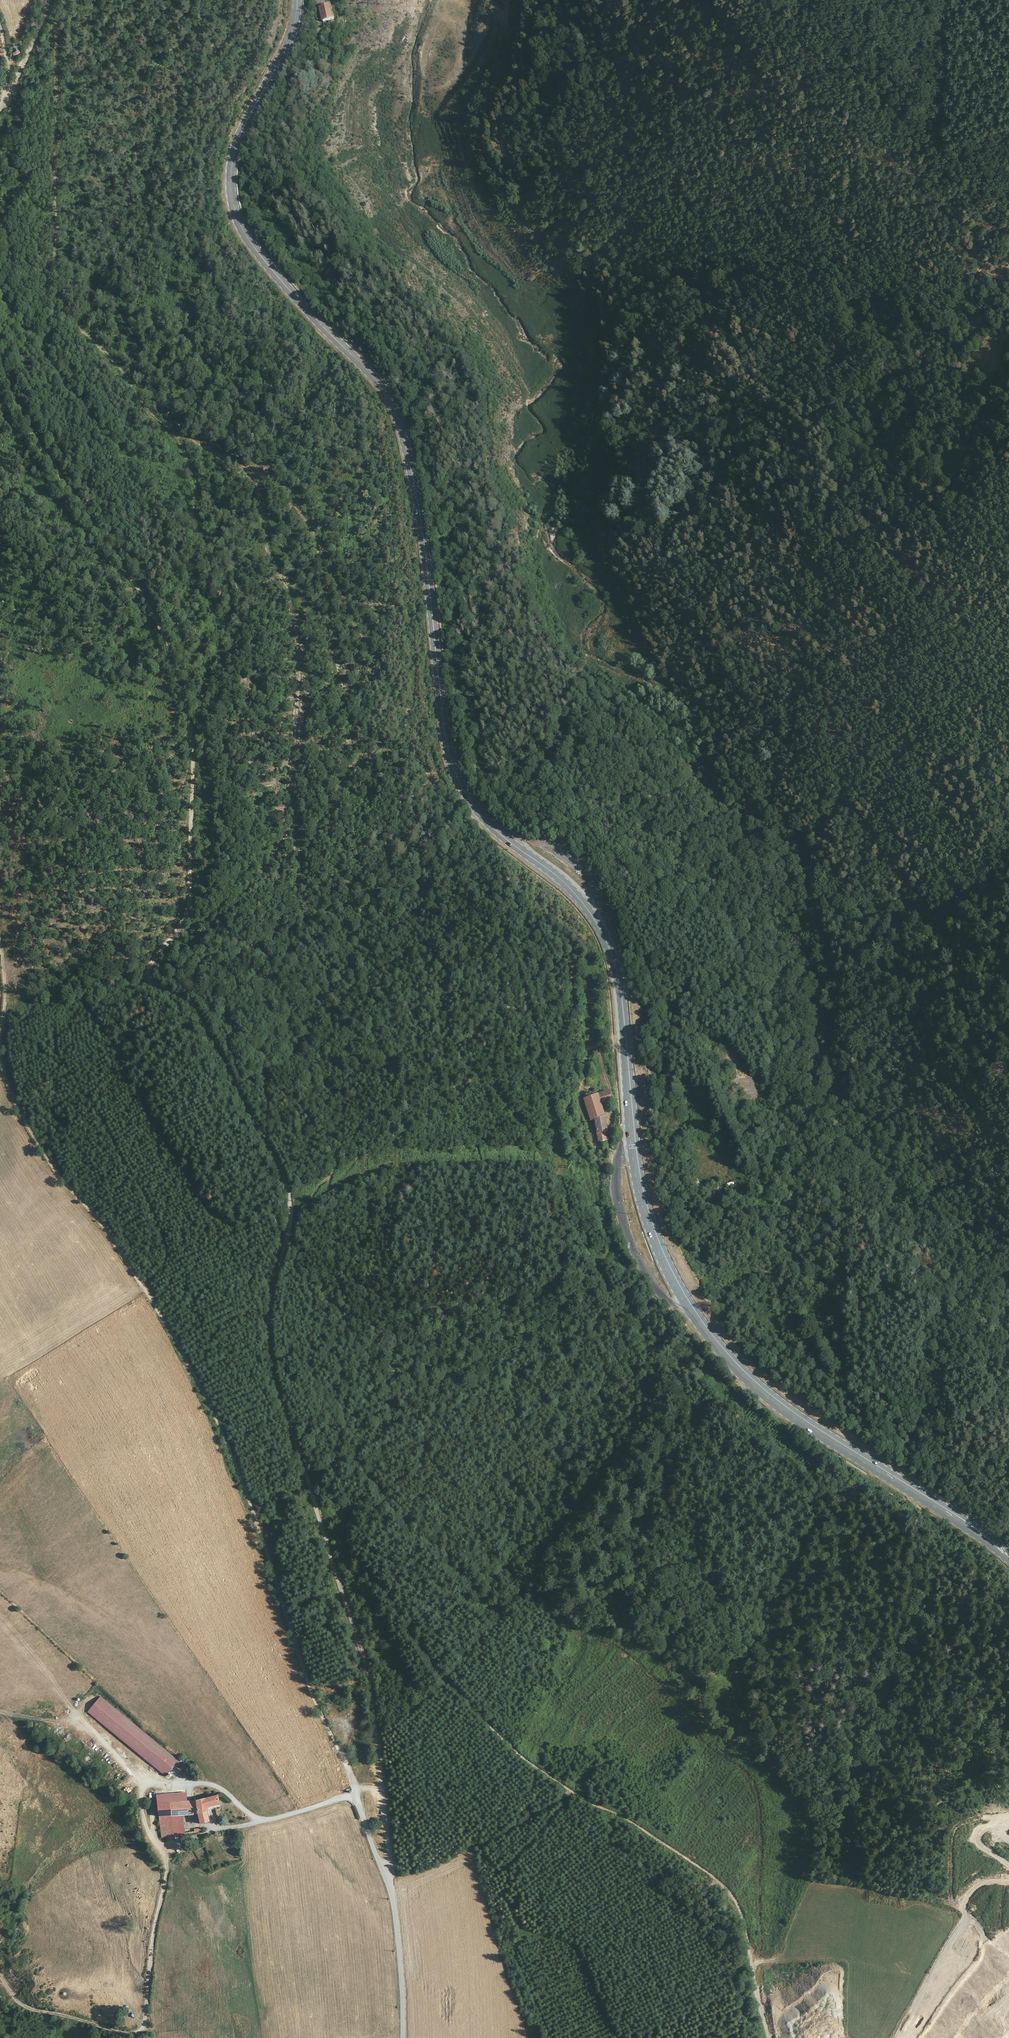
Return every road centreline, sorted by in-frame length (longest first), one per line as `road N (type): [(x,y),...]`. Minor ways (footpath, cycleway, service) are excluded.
road 1 (primary): [(1008,1552),(773,1396),(713,1335),(671,1268),(644,1190),(622,993),(606,939),(569,886),(479,813),(452,763),(419,498),(395,408),(272,268),(236,211),(237,145),(290,41),(299,0)]
road 2 (track): [(389,1877),(366,1650),(280,1389),(271,1334),(290,1196),(191,1003),(149,979),(149,962),(186,922),(192,891),(191,721),(135,583),(54,464),(0,358)]
road 3 (track): [(549,0),(510,147),(570,241),(620,298),(625,443),(617,544),(680,671),(800,827),(817,865),(842,959),(830,1037)]
road 4 (track): [(0,937),(7,996),(1,1070),(61,1176),(189,1365),(360,1806)]
road 5 (track): [(326,1532),(381,1585),(446,1680),(524,1753),(718,1879),(758,1961),(775,2037)]
road 6 (unclassified): [(405,2037),(393,1894),(357,1800),(229,1828)]
road 7 (track): [(898,2037),(969,1917),(951,1895),(954,1832),(966,1821),(1008,1816)]
road 8 (track): [(1008,119),(916,160),(919,187),(1008,253)]
road 9 (track): [(633,1108),(648,1118),(690,1198),(720,1206)]
road 10 (track): [(0,114),(47,0)]
road 11 (track): [(595,918),(593,900),(568,874),(530,845),(510,842)]

